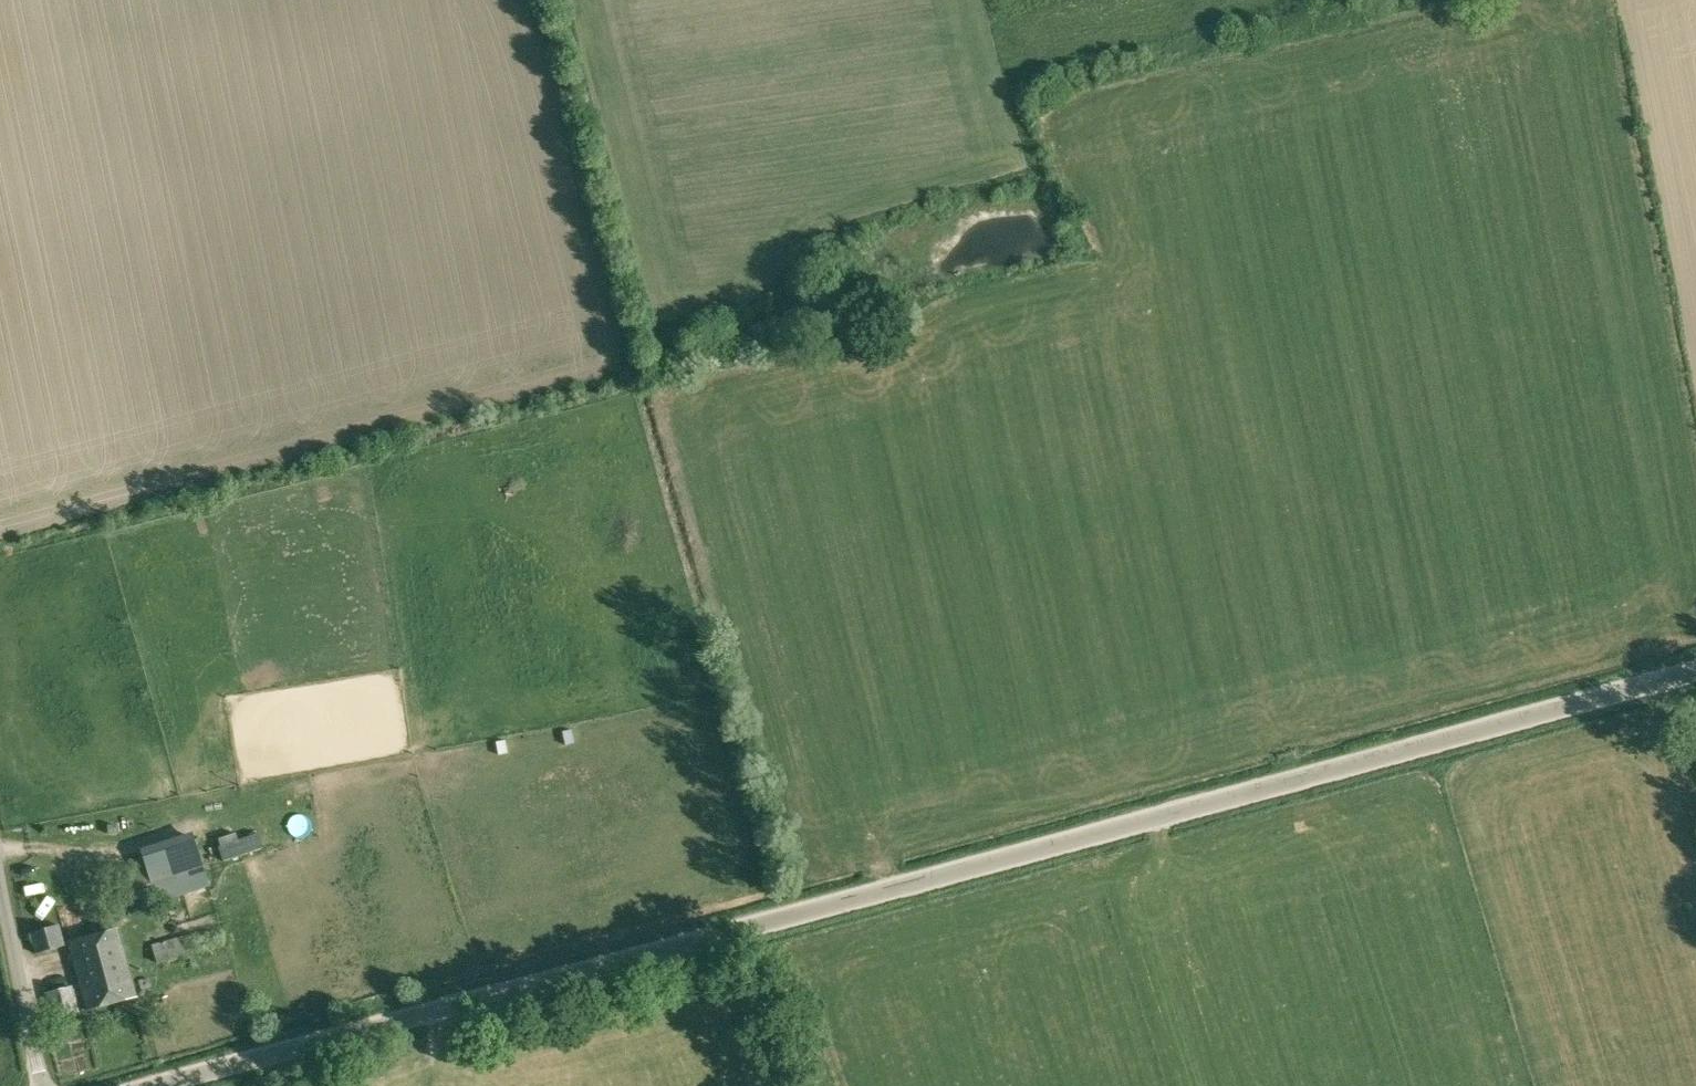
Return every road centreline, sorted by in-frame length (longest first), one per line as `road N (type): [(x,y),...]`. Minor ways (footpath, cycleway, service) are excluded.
road 1 (unclassified): [(156,1085),(1695,670)]
road 2 (unclassified): [(43,1085),(0,884)]

